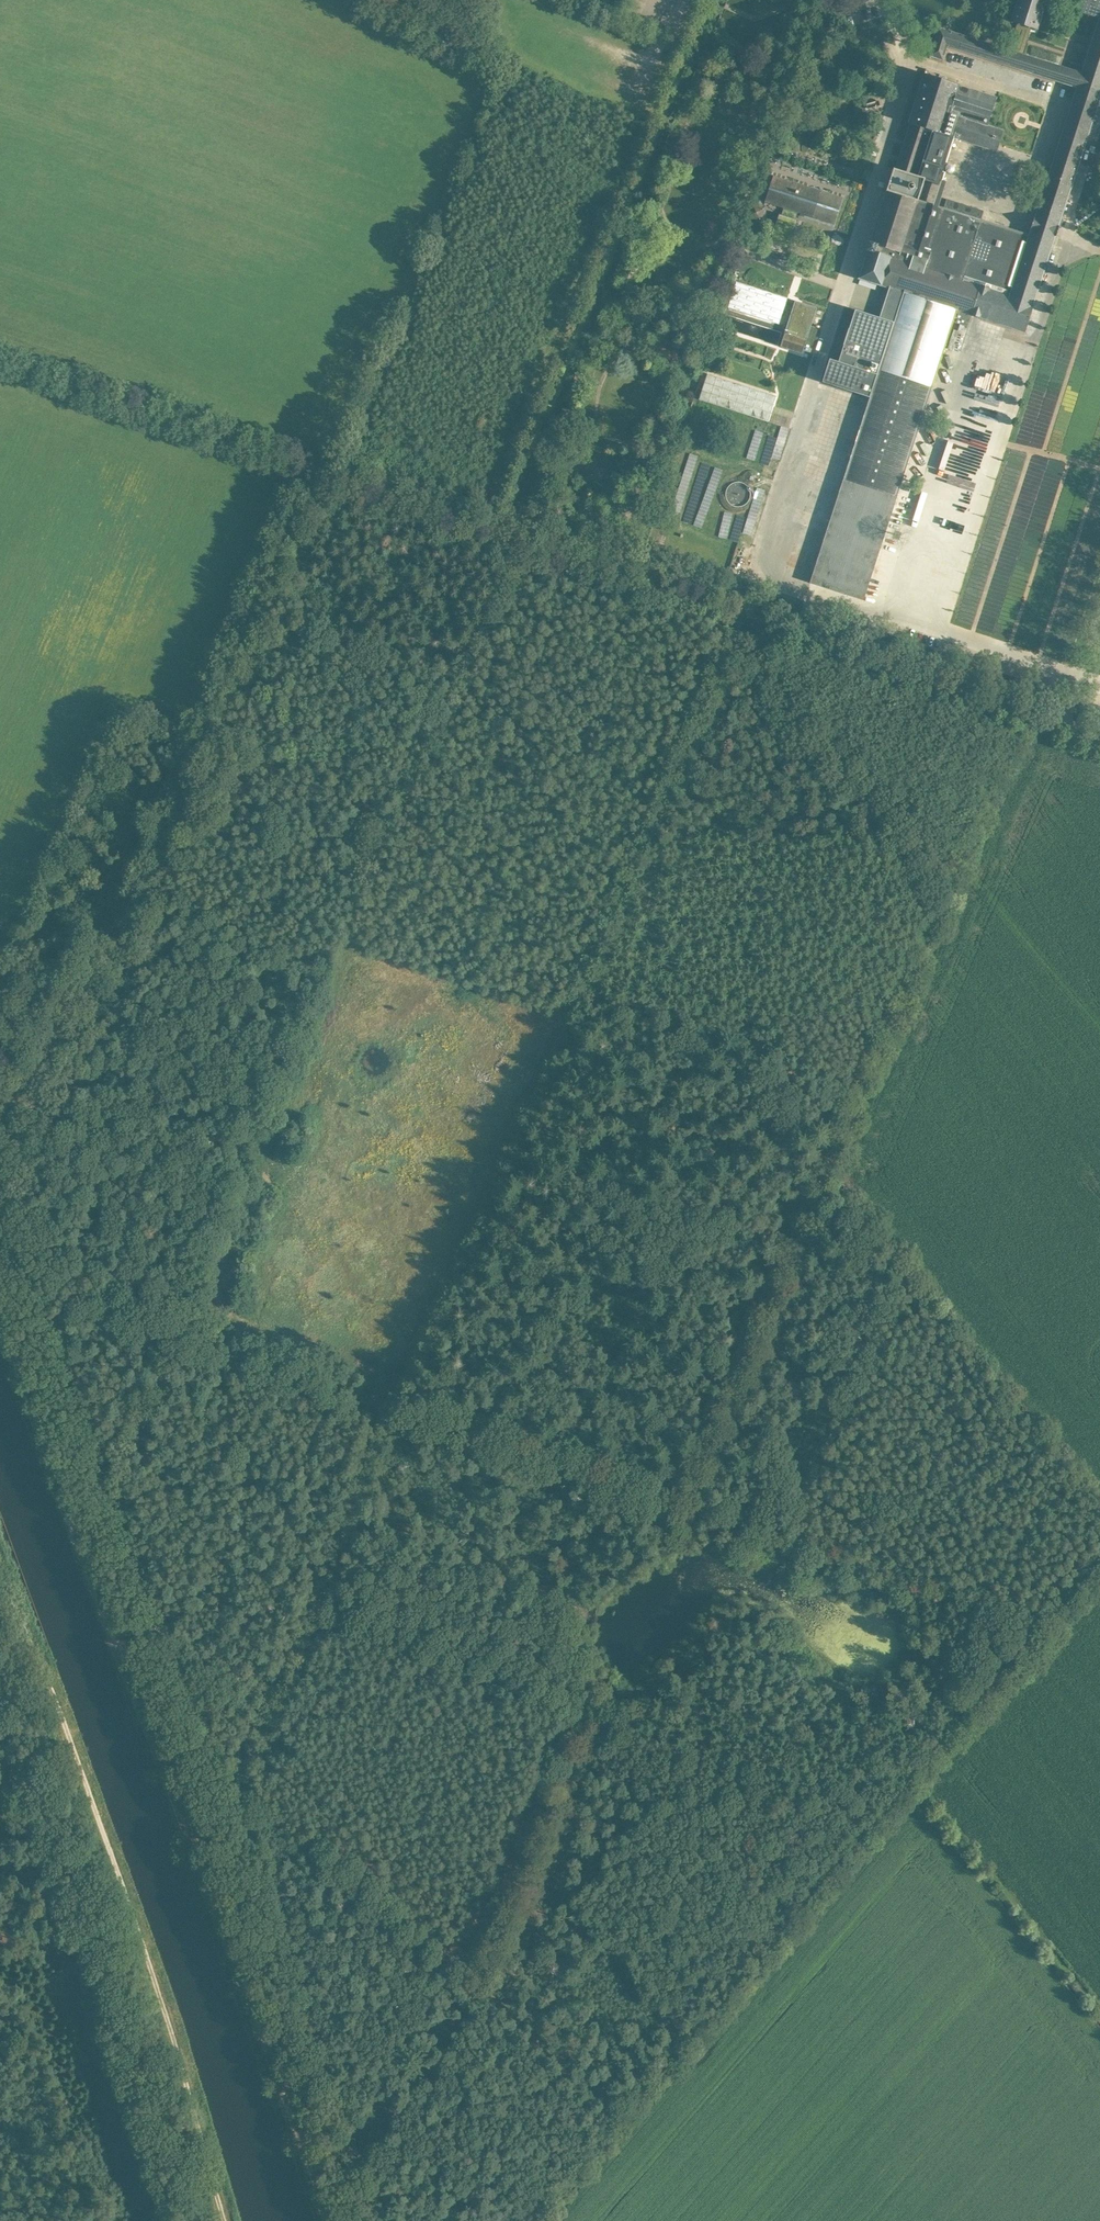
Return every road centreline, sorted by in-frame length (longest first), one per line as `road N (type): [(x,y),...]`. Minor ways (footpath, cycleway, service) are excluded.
road 1 (track): [(0,1330),(328,2220)]
road 2 (track): [(0,1564),(168,2032),(221,2220)]
road 3 (unclassified): [(881,0),(907,63),(787,462),(788,510),(766,578)]

